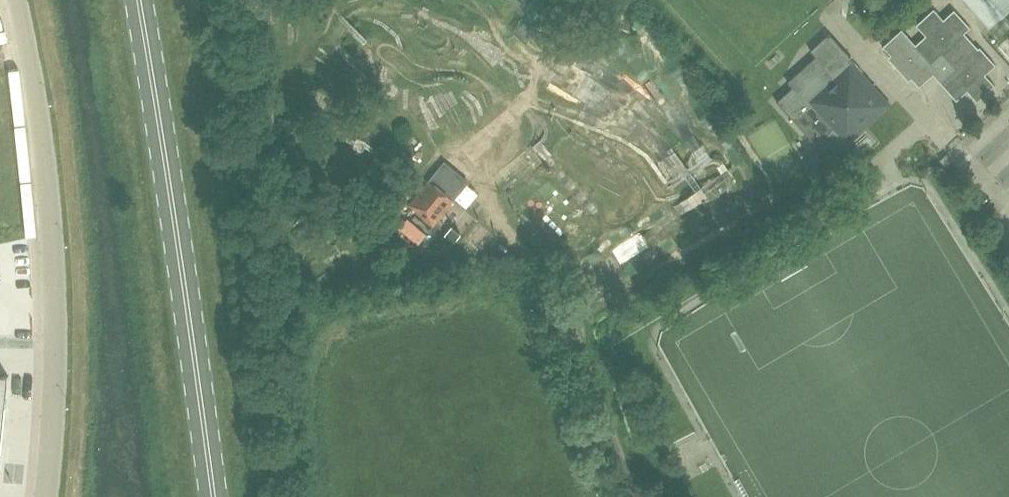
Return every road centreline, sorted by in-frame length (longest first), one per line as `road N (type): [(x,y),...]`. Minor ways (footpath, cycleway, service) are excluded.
road 1 (primary): [(204,496),(129,0)]
road 2 (unclassified): [(13,0),(36,105),(52,271),(40,496)]
road 3 (track): [(638,496),(550,280),(501,222)]

